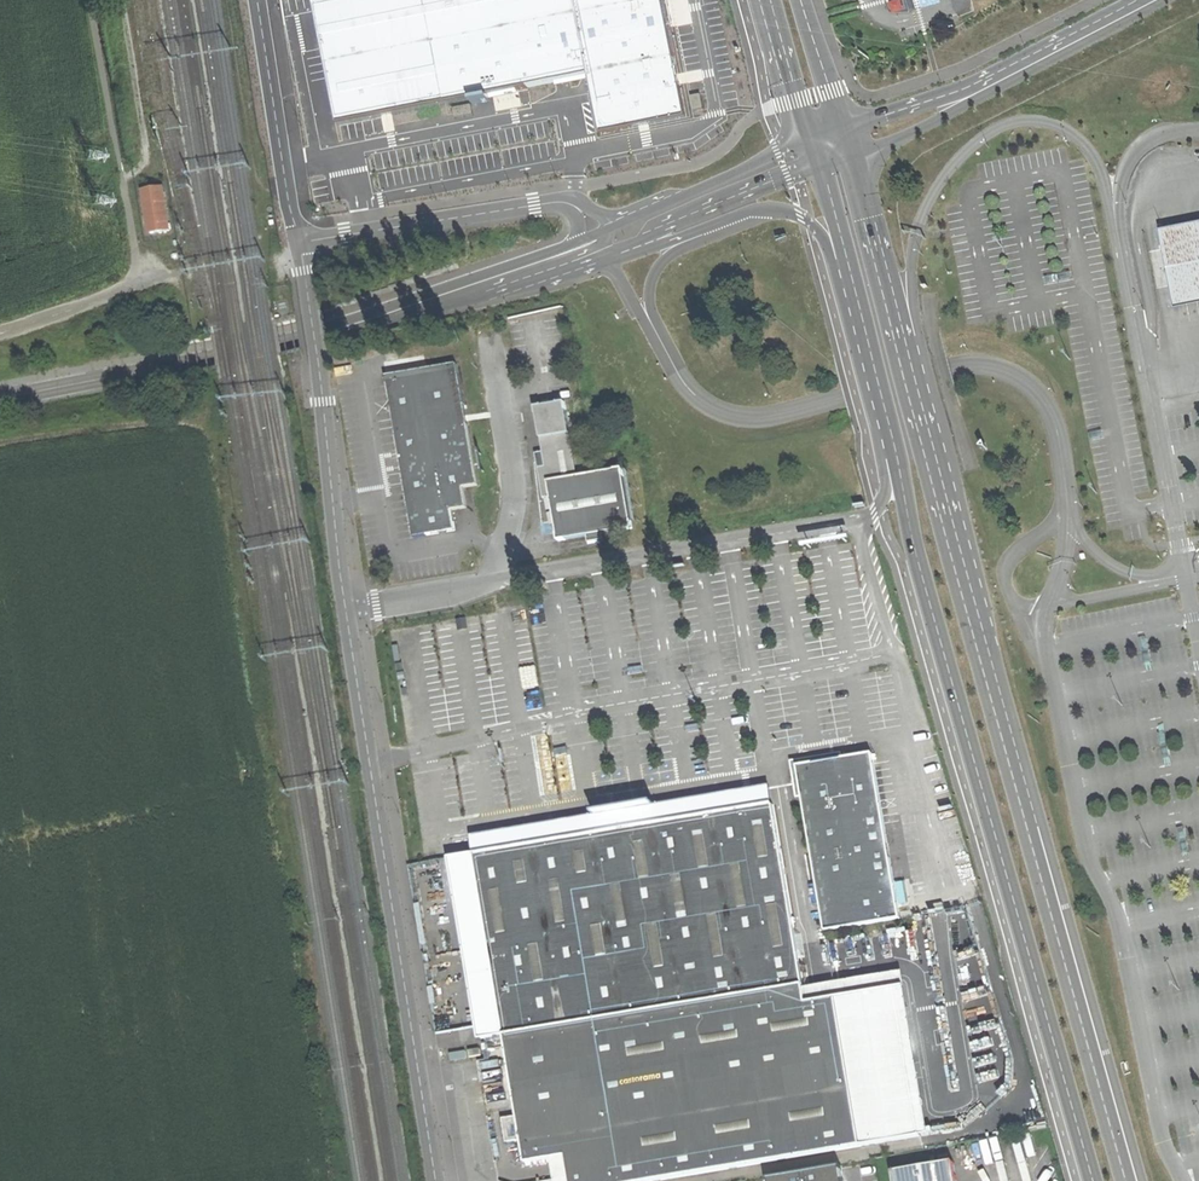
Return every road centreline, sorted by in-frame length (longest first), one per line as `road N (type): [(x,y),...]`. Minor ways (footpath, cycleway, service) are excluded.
road 1 (secondary): [(1130,1180),(853,156)]
road 2 (secondary): [(818,167),(917,559),(1090,1180)]
road 3 (unclassified): [(354,607),(442,1180)]
road 4 (secondary): [(0,396),(387,310)]
road 5 (unclassified): [(307,241),(302,254),(354,607)]
road 6 (unclassified): [(590,231),(572,205),(545,202),(307,241)]
road 7 (unclassified): [(486,584),(509,532),(515,491),(490,337)]
road 8 (unclassified): [(256,0),(288,202),(307,241)]
road 9 (secondary): [(812,143),(590,231)]
road 10 (secondary): [(604,256),(818,167)]
road 11 (secondary): [(387,310),(502,290),(604,256)]
road 12 (secondary): [(590,231),(387,310)]
road 13 (secondary): [(979,91),(1152,0)]
road 14 (secondary): [(771,0),(812,143)]
road 15 (secondary): [(853,156),(979,91)]
road 16 (secondary): [(979,91),(845,130)]
road 17 (secondary): [(845,130),(804,0)]
road 18 (unclassified): [(486,584),(354,607)]

